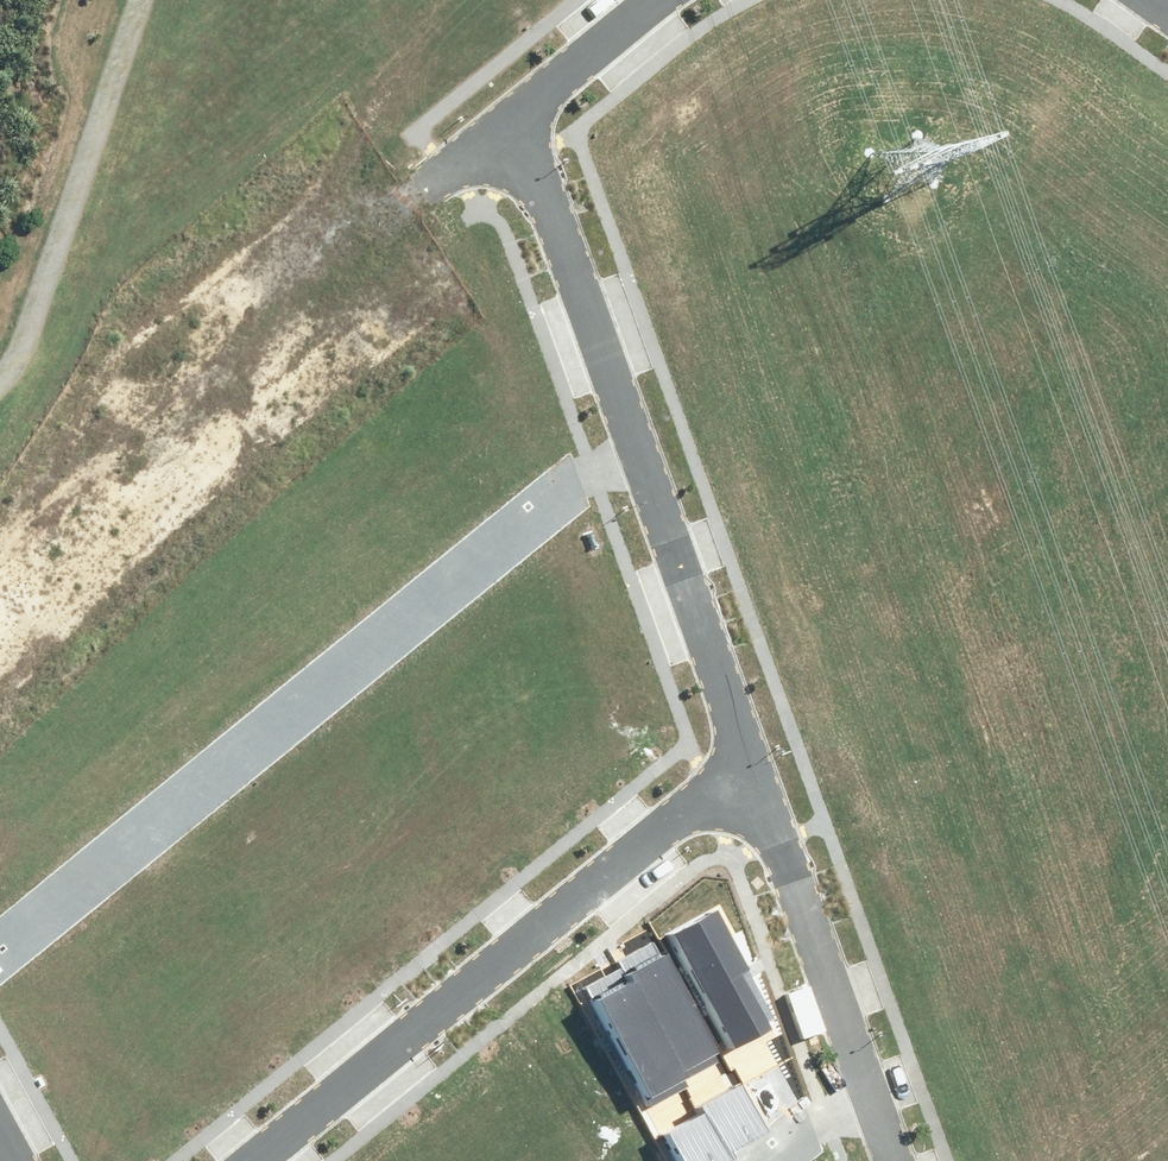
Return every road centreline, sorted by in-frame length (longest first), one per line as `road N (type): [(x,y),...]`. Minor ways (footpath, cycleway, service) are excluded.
road 1 (residential): [(0,940),(636,443)]
road 2 (residential): [(736,751),(222,1160)]
road 3 (unknown): [(0,529),(506,111)]
road 4 (residential): [(736,751),(865,1087)]
road 5 (residential): [(506,111),(636,443)]
road 6 (residential): [(636,443),(736,751)]
road 7 (residential): [(506,111),(655,0)]

